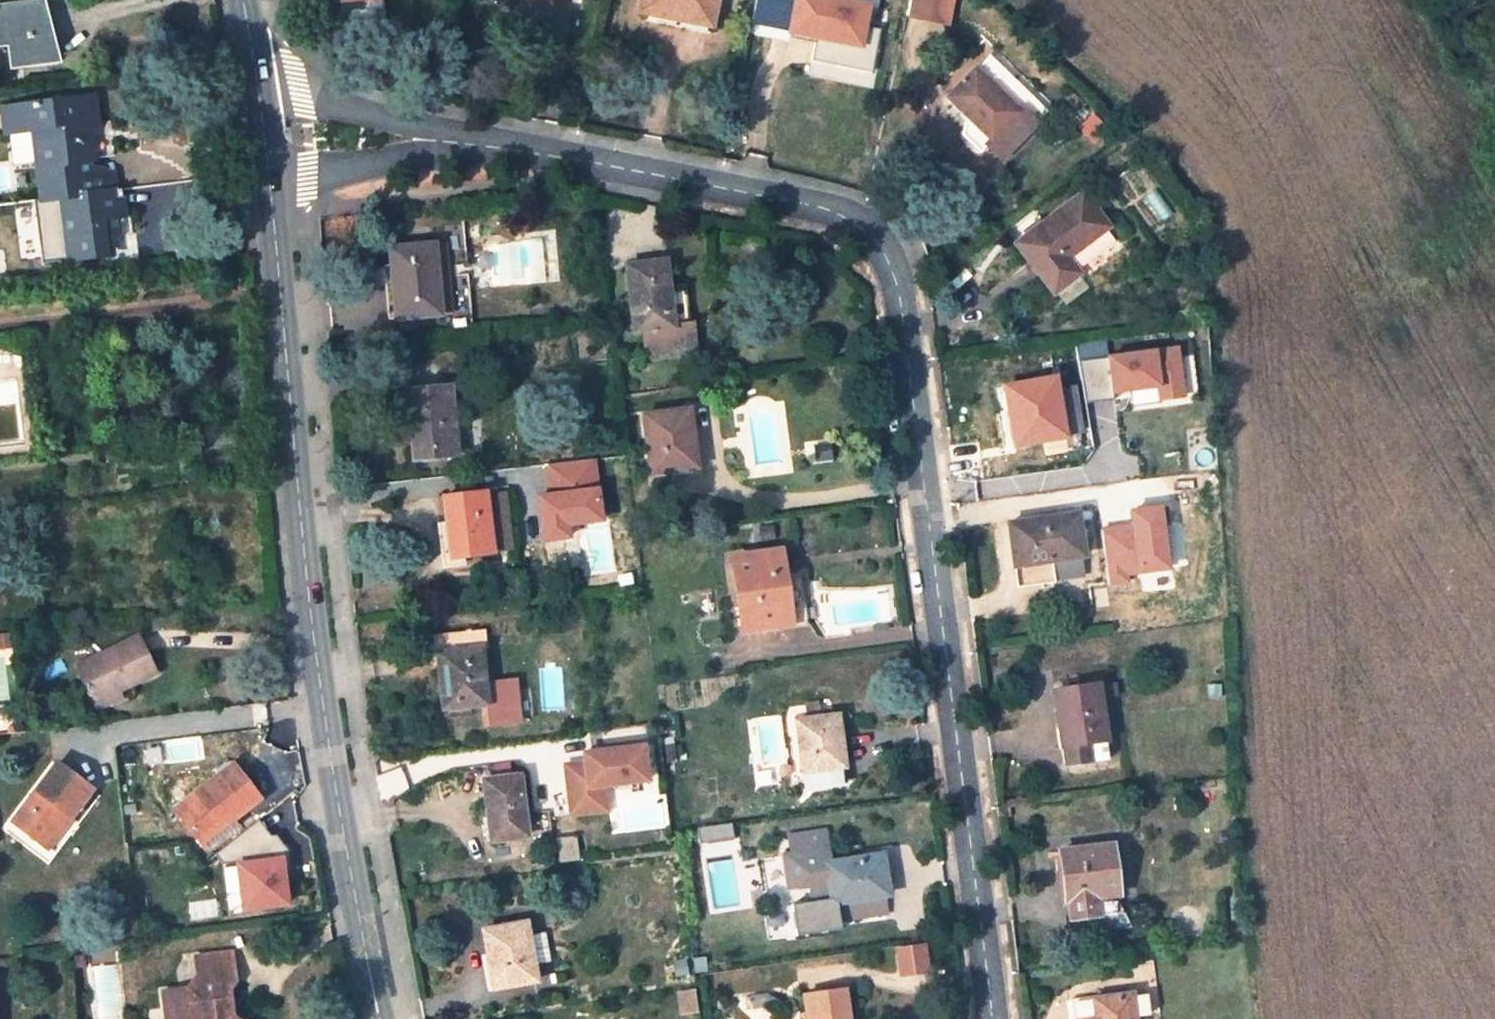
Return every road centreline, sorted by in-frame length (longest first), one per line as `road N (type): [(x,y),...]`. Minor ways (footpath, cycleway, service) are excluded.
road 1 (residential): [(464,147),(813,210),(887,248),(898,287),(987,1018)]
road 2 (primary): [(372,994),(311,612),(270,186)]
road 3 (residential): [(254,71),(464,147)]
road 4 (residential): [(464,147),(270,186)]

